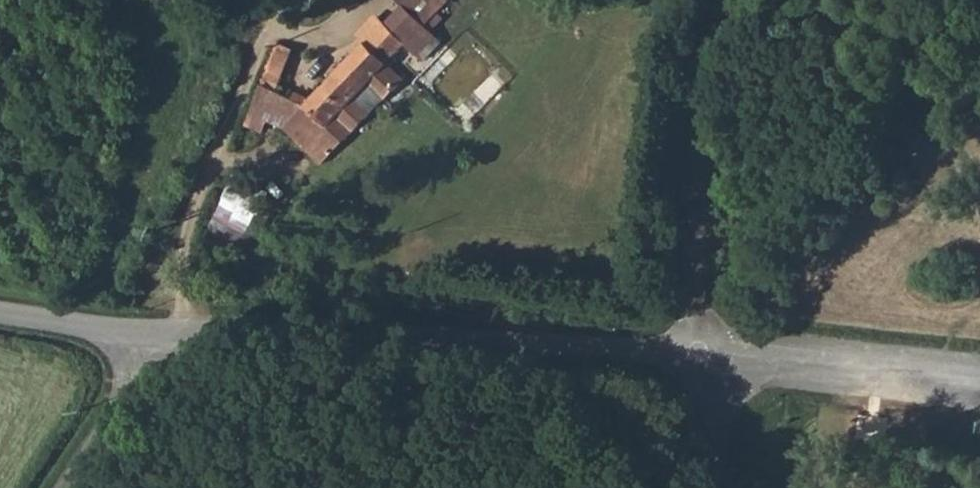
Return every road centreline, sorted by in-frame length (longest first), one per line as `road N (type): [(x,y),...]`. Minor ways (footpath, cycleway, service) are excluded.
road 1 (unclassified): [(147,337),(699,354)]
road 2 (unclassified): [(699,354),(698,258),(719,0)]
road 3 (unclassified): [(699,354),(979,388)]
road 4 (unclassified): [(147,337),(58,487)]
road 5 (unclassified): [(0,313),(147,337)]
road 6 (unclassified): [(726,487),(699,354)]

